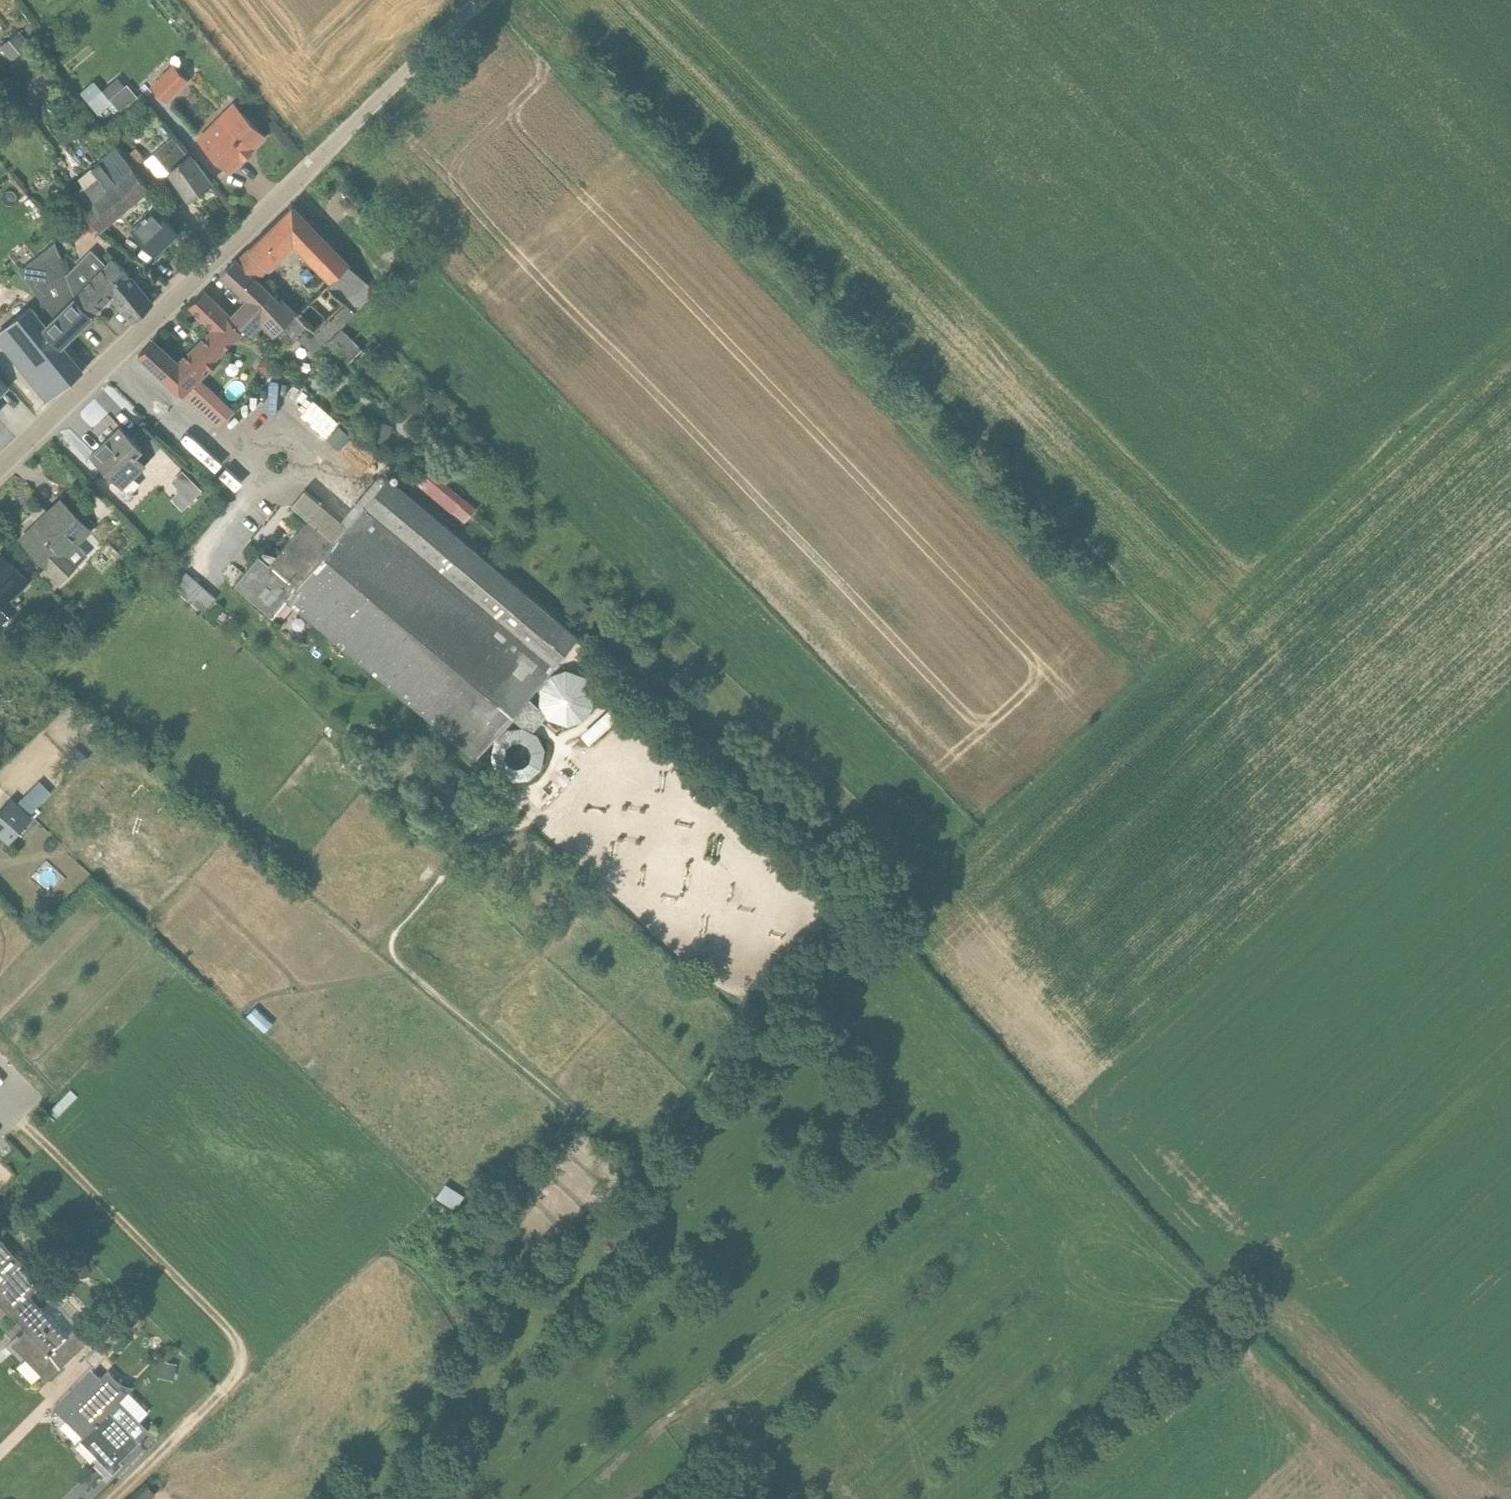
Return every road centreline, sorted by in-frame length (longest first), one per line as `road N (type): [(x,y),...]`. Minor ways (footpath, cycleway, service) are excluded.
road 1 (track): [(466,14),(1040,595)]
road 2 (unclassified): [(0,465),(480,0)]

